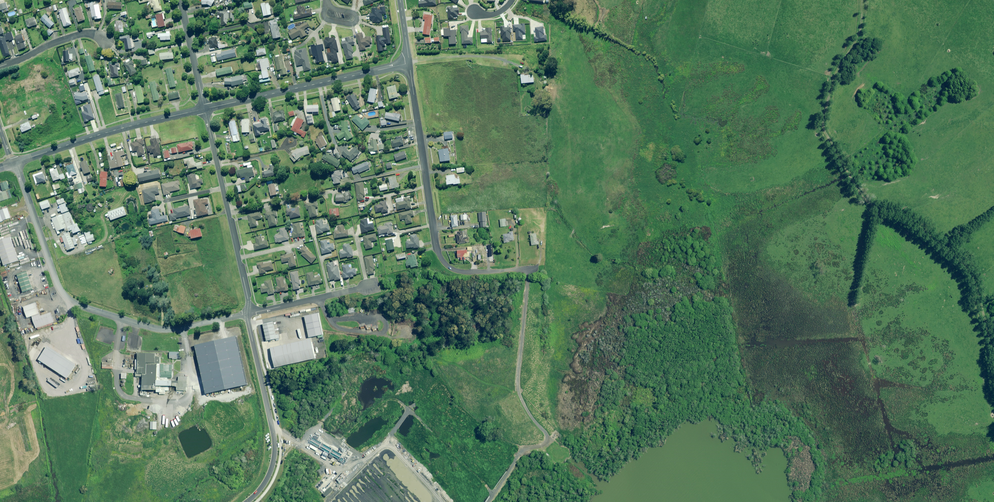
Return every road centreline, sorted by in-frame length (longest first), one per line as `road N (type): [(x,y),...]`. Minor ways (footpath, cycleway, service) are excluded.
road 1 (residential): [(248,313),(159,329),(73,302),(56,278),(13,163)]
road 2 (residential): [(535,269),(463,272),(439,255),(410,63)]
road 3 (residential): [(205,109),(410,63)]
road 4 (residential): [(248,313),(205,109)]
road 5 (residential): [(13,163),(205,109)]
road 6 (residential): [(246,501),(270,472),(274,450),(248,313)]
road 7 (track): [(528,269),(518,387),(561,450)]
road 8 (track): [(314,427),(342,442),(386,400),(410,407),(438,380)]
road 9 (residential): [(369,286),(248,313)]

